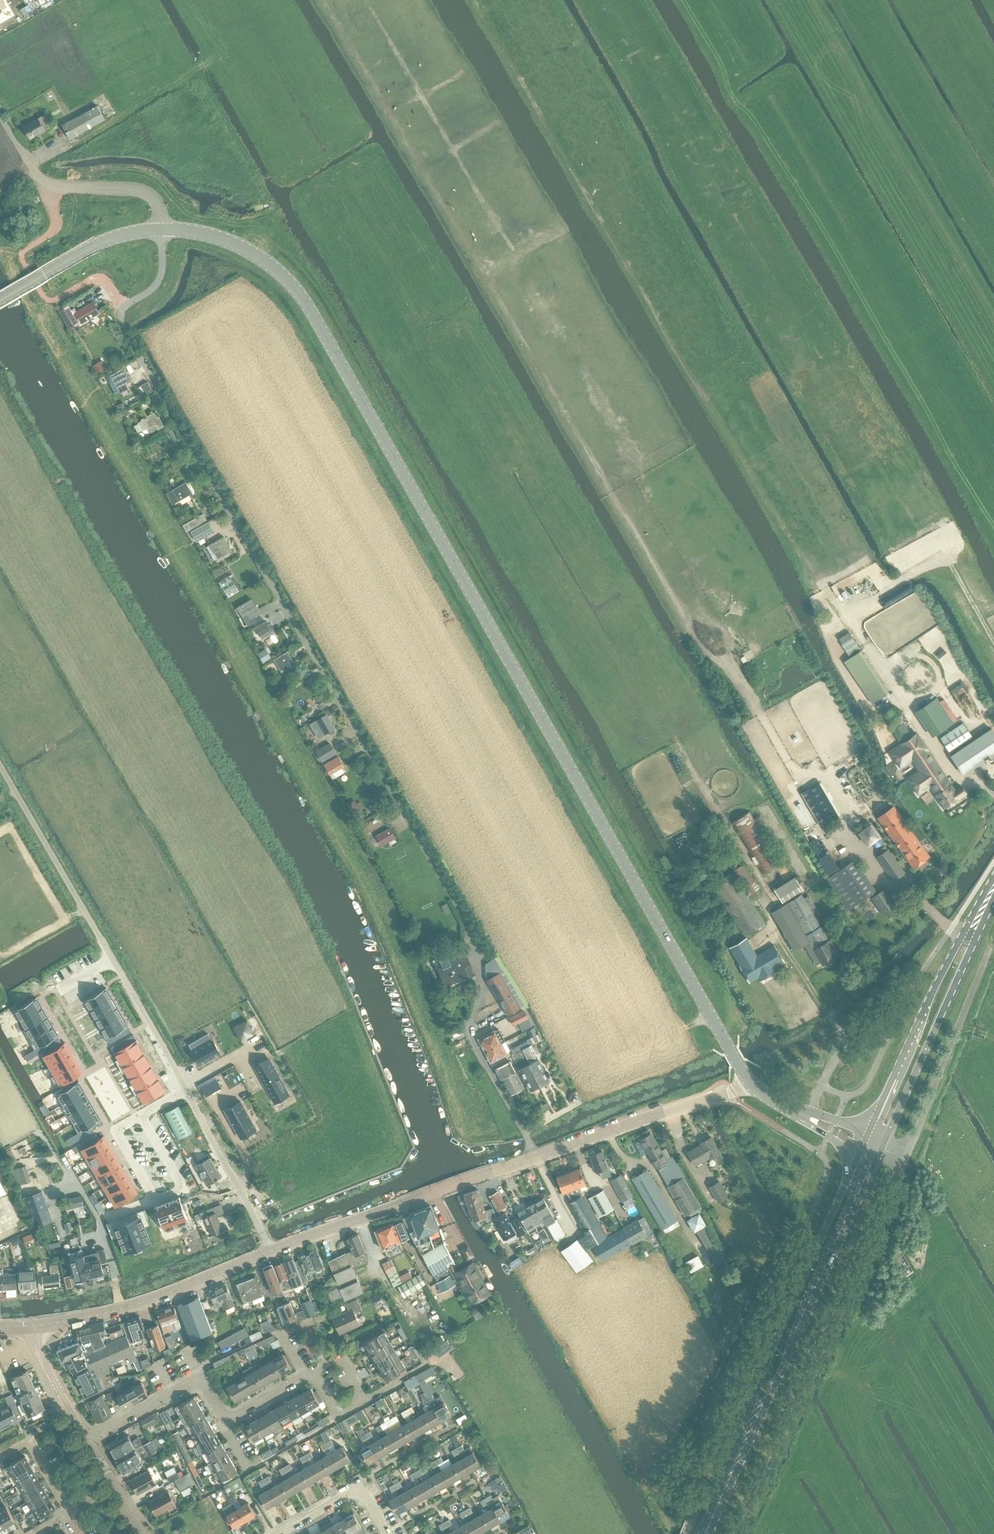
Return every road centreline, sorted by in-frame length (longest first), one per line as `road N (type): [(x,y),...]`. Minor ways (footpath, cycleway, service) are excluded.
road 1 (tertiary): [(749,1083),(310,310),(249,251),(161,229)]
road 2 (residential): [(535,1158),(471,1037),(482,976),(470,930),(122,326),(122,309)]
road 3 (track): [(791,767),(741,682),(699,648),(318,0)]
road 4 (unclassified): [(904,1158),(739,1533)]
road 5 (primary): [(750,1422),(791,1354),(882,1149)]
road 6 (primary): [(858,1154),(755,1392),(750,1422)]
road 7 (residential): [(271,1251),(535,1158)]
road 8 (residential): [(31,1326),(167,1295),(271,1251)]
road 9 (primary): [(882,1149),(969,937)]
road 10 (residential): [(535,1158),(749,1083)]
road 11 (unclassified): [(989,950),(904,1158)]
road 12 (residential): [(161,229),(157,202),(137,190),(45,182),(0,117)]
road 13 (primary): [(969,937),(931,995),(867,1133)]
road 14 (residential): [(271,1251),(185,1087)]
road 15 (residential): [(87,1440),(201,1377),(226,1422)]
road 16 (tertiary): [(161,229),(105,242),(0,299)]
road 17 (unclassified): [(0,765),(79,901)]
road 18 (residential): [(185,1087),(113,958)]
road 19 (residential): [(313,1372),(337,1415),(366,1399),(346,1363),(326,1365)]
road 20 (residential): [(141,1116),(115,1130),(153,1200),(184,1190)]
road 21 (residential): [(387,1533),(358,1492),(279,1533)]
road 22 (residential): [(31,1326),(87,1440)]
road 23 (primary): [(705,1533),(750,1422)]

